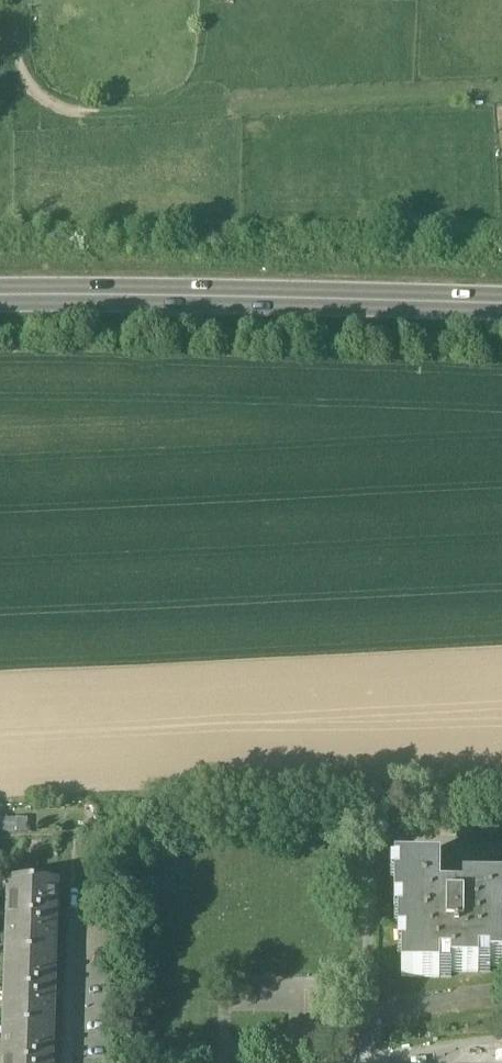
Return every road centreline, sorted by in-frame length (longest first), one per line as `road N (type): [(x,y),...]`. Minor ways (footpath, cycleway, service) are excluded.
road 1 (primary): [(0,292),(501,299)]

